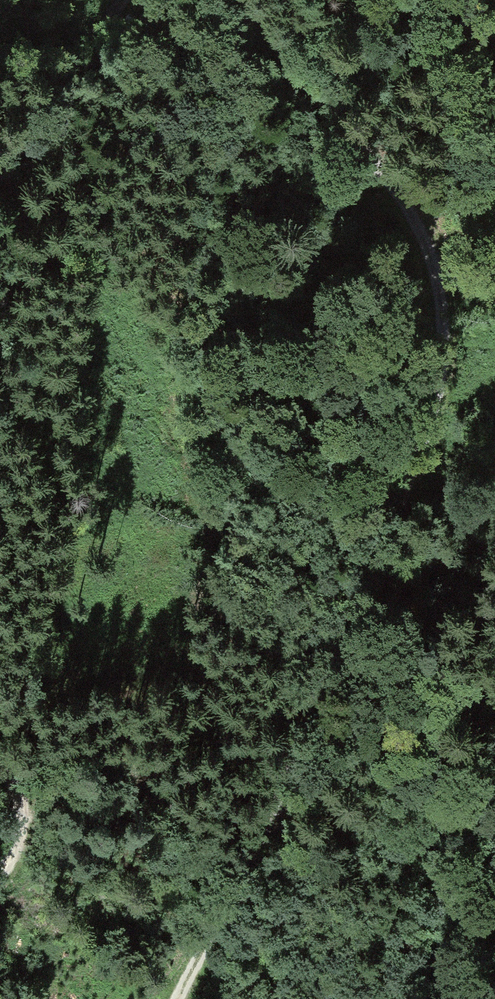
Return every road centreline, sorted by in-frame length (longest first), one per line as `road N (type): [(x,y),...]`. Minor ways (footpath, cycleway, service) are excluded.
road 1 (track): [(175,998),(316,712),(410,467),(437,379),(442,296),(423,232),(384,175),(235,0)]
road 2 (track): [(0,147),(124,0)]
road 3 (track): [(0,881),(19,830),(16,783),(0,757)]

